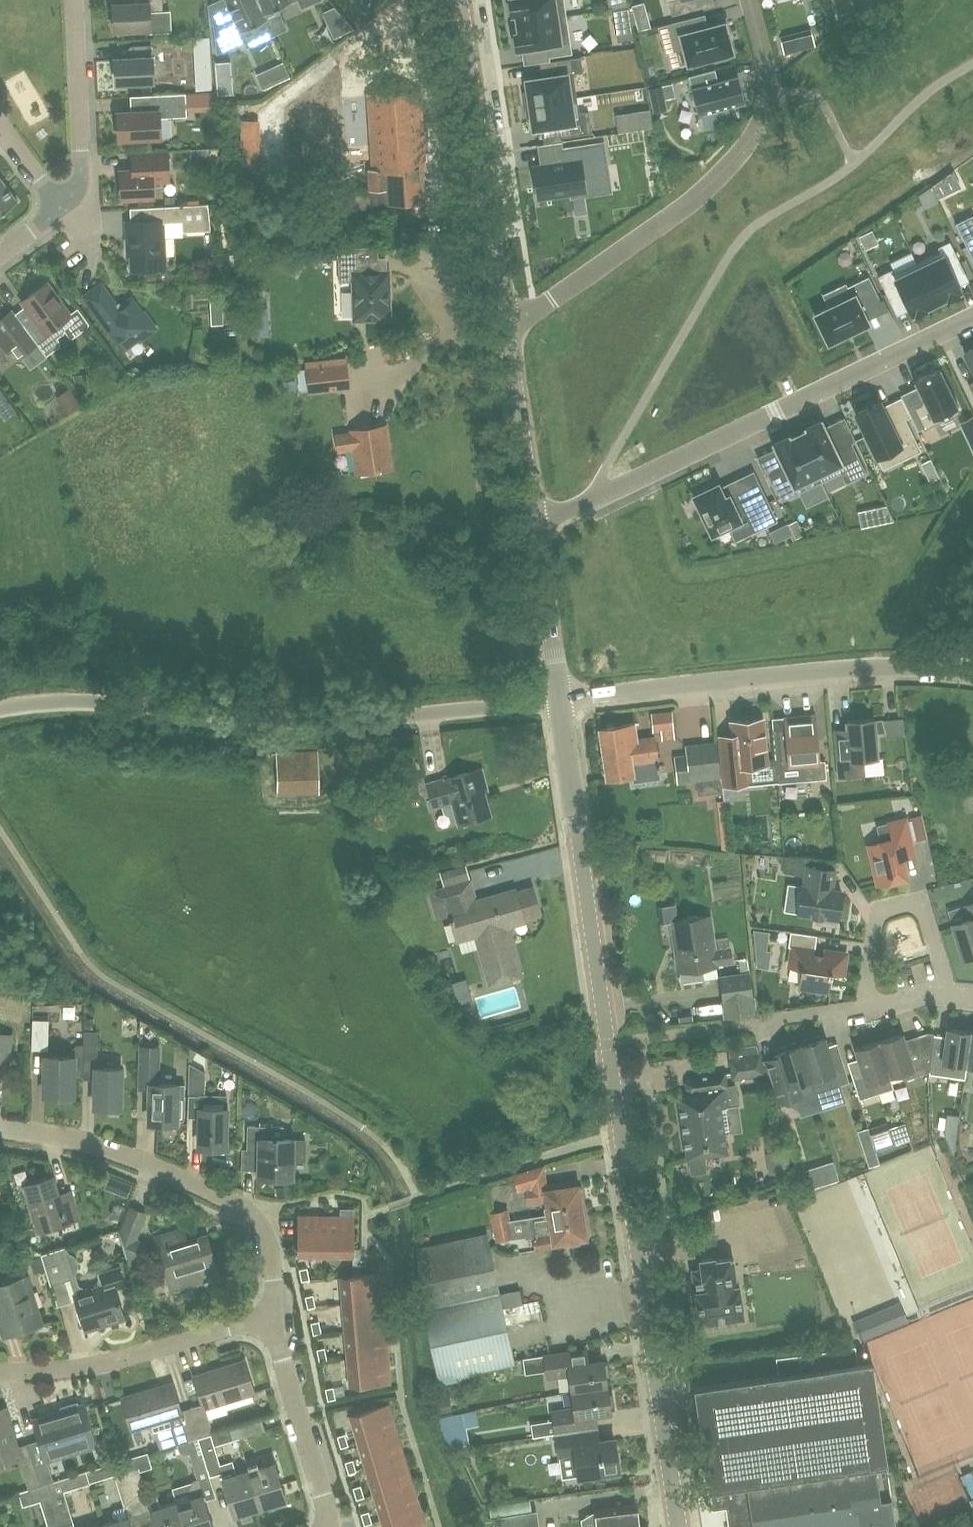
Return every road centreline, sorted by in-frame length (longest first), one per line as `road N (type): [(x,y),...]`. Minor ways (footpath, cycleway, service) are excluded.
road 1 (tertiary): [(680,1526),(561,699)]
road 2 (unclassified): [(0,709),(63,701),(350,720),(561,699)]
road 3 (residential): [(535,522),(972,322)]
road 4 (residential): [(506,330),(697,195),(750,141),(767,93),(753,0)]
road 5 (residential): [(561,699),(876,667),(972,672)]
road 6 (residential): [(270,1317),(268,1243),(252,1214),(85,1144),(0,1132)]
road 7 (tertiary): [(506,330),(459,0)]
road 8 (residential): [(0,1373),(60,1371),(270,1317)]
road 9 (residential): [(950,997),(926,922),(912,909),(891,910),(873,931),(861,1011)]
road 10 (residential): [(322,1526),(324,1509),(270,1317)]
road 11 (residential): [(60,206),(78,175),(74,0)]
road 12 (tertiary): [(535,522),(506,330)]
road 13 (tertiary): [(561,699),(535,522)]

